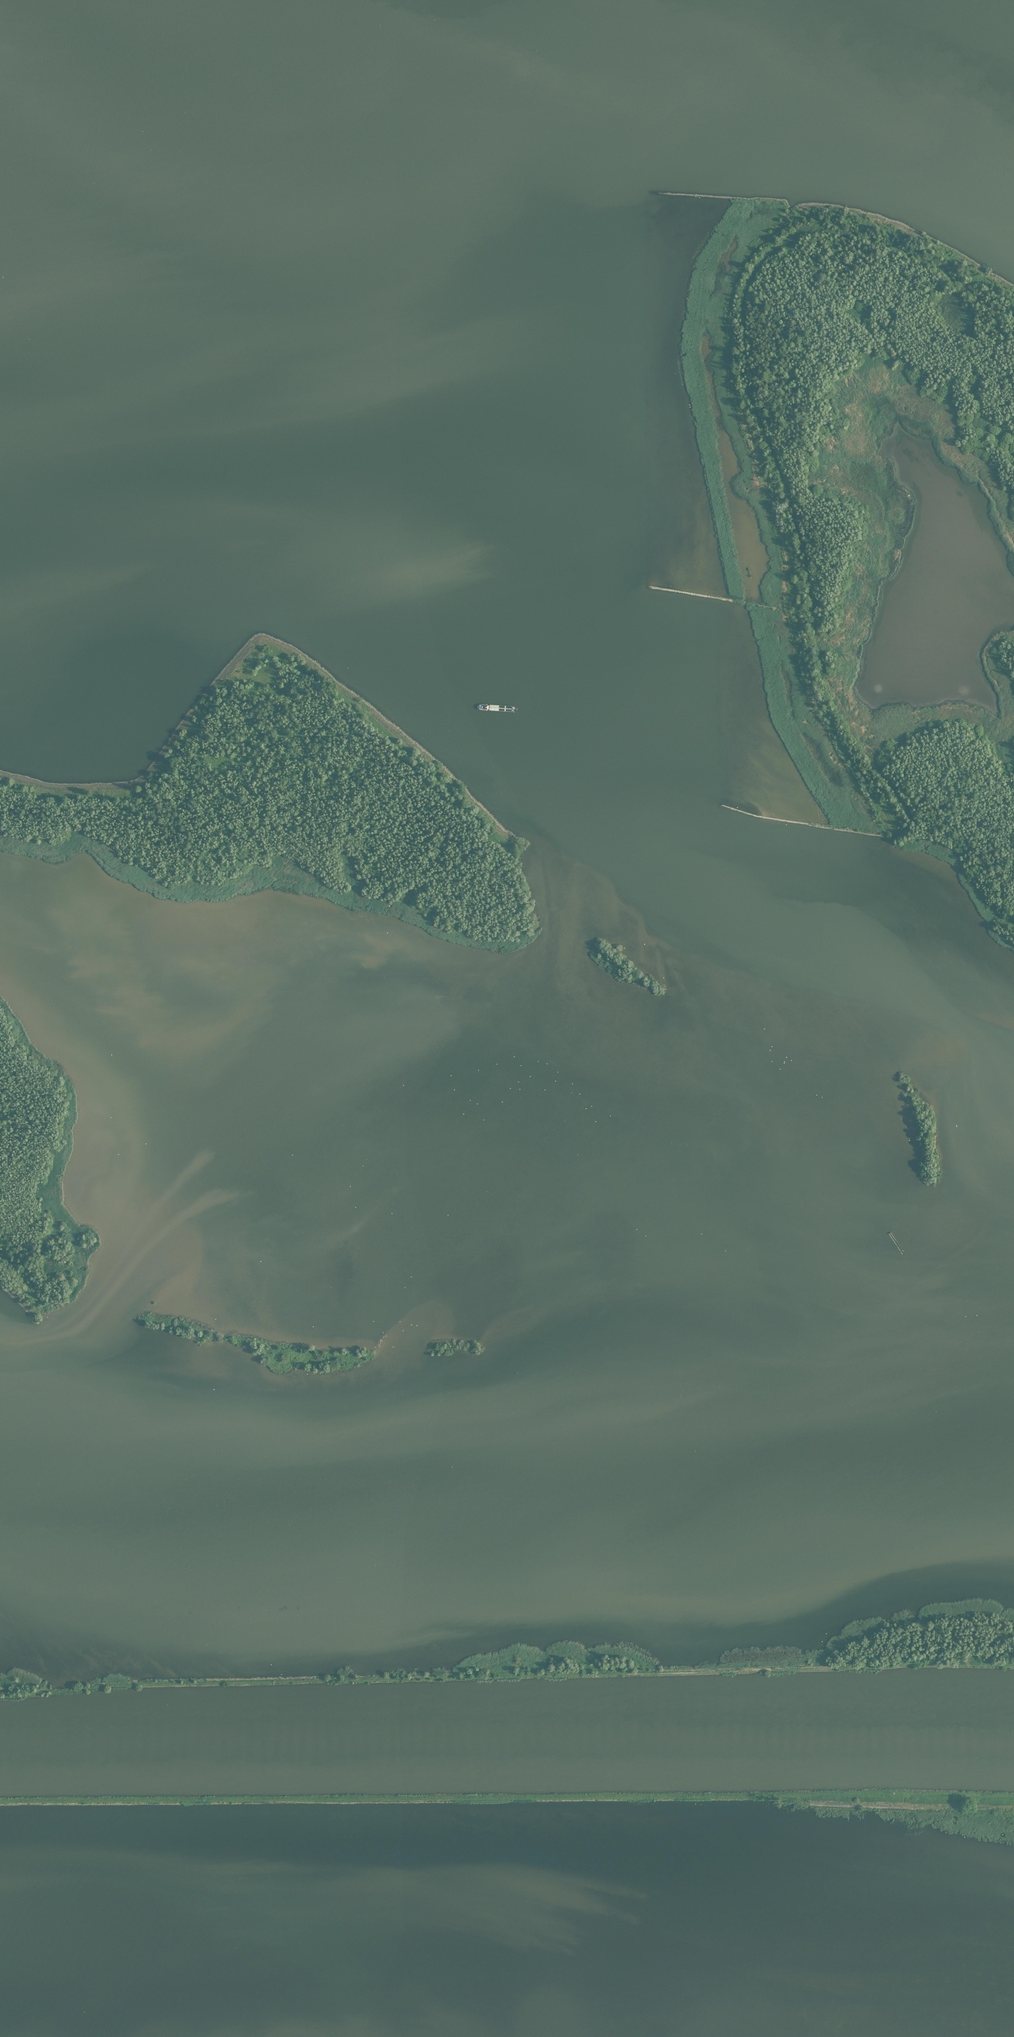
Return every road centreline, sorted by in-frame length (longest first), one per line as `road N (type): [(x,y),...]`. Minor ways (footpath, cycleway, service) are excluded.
road 1 (track): [(803,1796),(1013,1798)]

